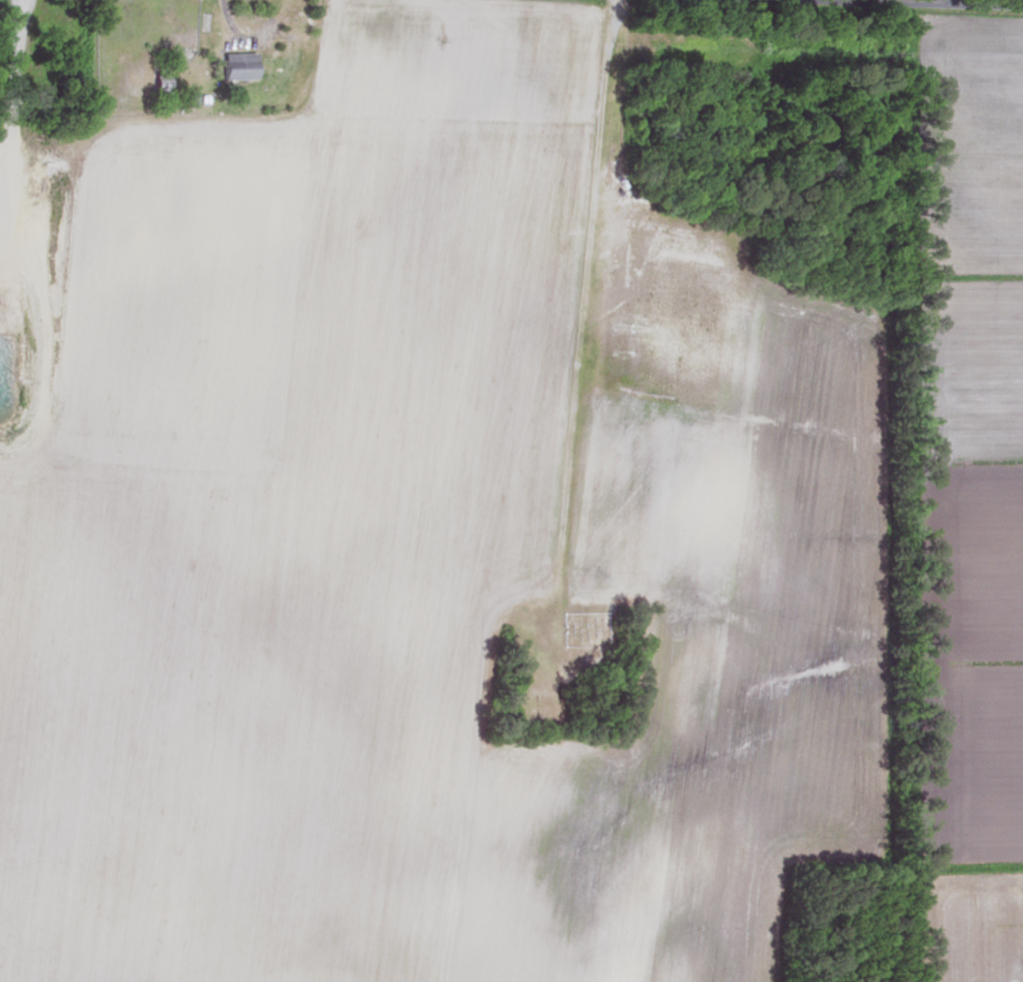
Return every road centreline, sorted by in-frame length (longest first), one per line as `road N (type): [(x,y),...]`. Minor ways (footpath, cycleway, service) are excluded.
road 1 (residential): [(1022,8),(801,0)]

